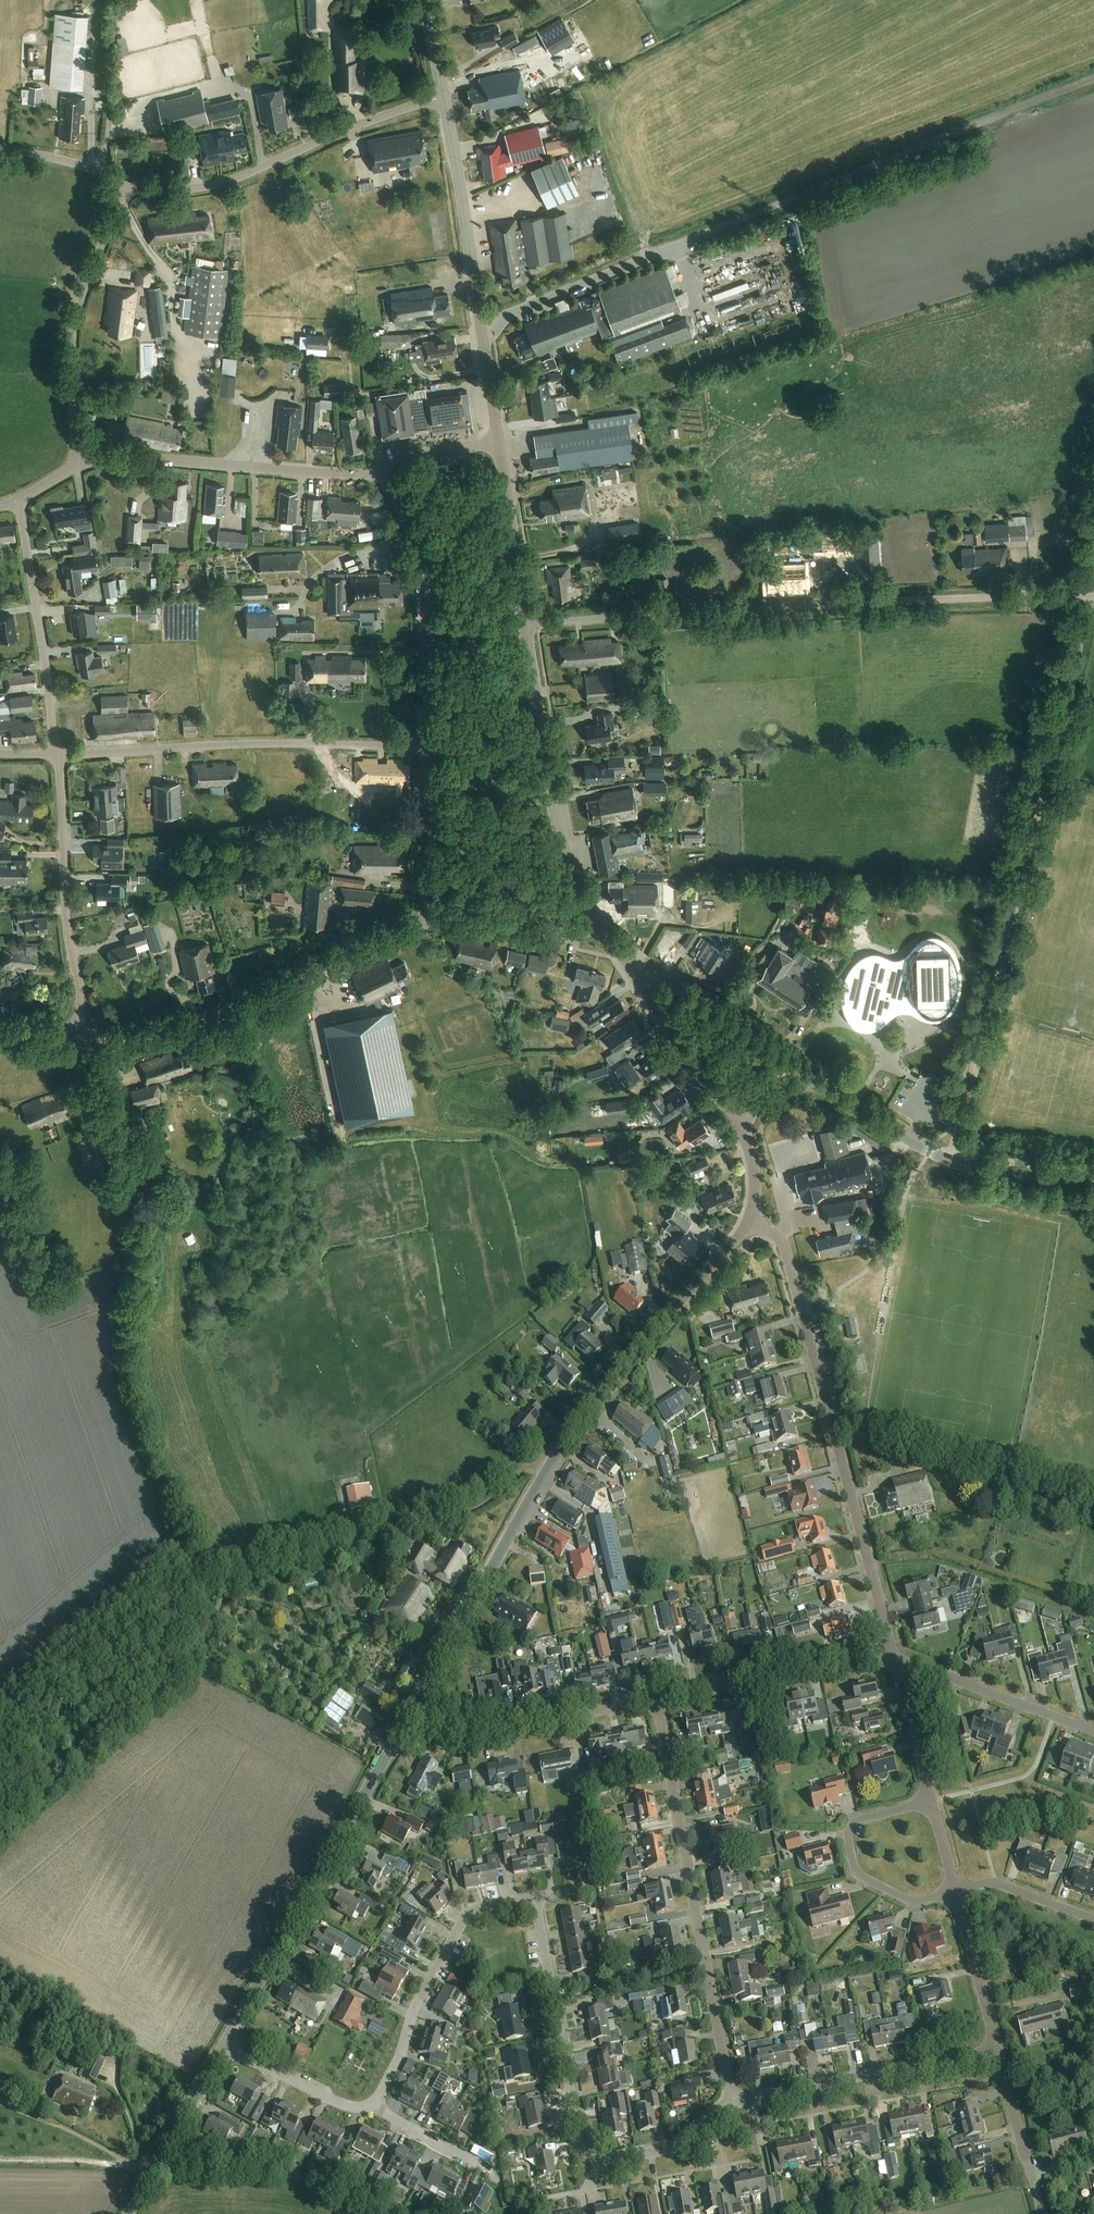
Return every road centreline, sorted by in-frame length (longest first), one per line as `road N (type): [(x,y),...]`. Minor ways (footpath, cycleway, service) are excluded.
road 1 (tertiary): [(751,1222),(563,1445),(412,1709)]
road 2 (track): [(1093,593),(951,1150)]
road 3 (unclassified): [(891,1651),(783,1237),(751,1222)]
road 4 (residential): [(535,1897),(581,2142),(592,2157),(671,2148),(733,2099)]
road 5 (residential): [(733,2099),(658,1700)]
road 6 (tertiary): [(412,1709),(223,2048)]
road 7 (unclassified): [(429,922),(199,1024),(143,1037),(79,1034)]
road 8 (residential): [(426,746),(271,742),(57,753)]
road 9 (residential): [(799,196),(481,329)]
road 10 (unclassified): [(868,605),(525,624)]
road 11 (residential): [(443,96),(230,181),(127,187)]
road 12 (track): [(799,196),(1093,79)]
road 13 (tertiary): [(599,927),(561,845),(525,624)]
road 14 (tertiary): [(1093,1178),(949,1162),(843,1095),(806,1084)]
road 15 (unclassified): [(379,468),(339,475),(117,457),(78,463)]
road 16 (residential): [(372,2109),(471,1908),(535,1897)]
road 17 (residential): [(127,187),(73,343),(78,463)]
road 18 (residential): [(57,753),(79,1034)]
road 19 (residential): [(733,2099),(997,2048)]
road 20 (residential): [(18,500),(57,753)]
road 21 (residential): [(658,1700),(464,1734),(412,1709)]
road 22 (track): [(400,2213),(297,2177),(154,2170)]
road 23 (residential): [(933,1801),(856,1820),(849,1834),(855,1872),(912,1900),(956,1891)]
road 24 (residential): [(891,1651),(658,1700)]
road 25 (tertiary): [(481,329),(443,96)]
road 26 (unclassified): [(868,605),(1093,595)]
road 27 (track): [(350,1530),(372,1543),(458,1518),(517,1474),(548,1470)]
road 28 (residential): [(1093,1731),(891,1651)]
road 29 (unclassified): [(806,1084),(799,1068),(657,976),(641,983)]
road 30 (tertiary): [(129,2213),(223,2048)]
road 31 (tertiary): [(525,624),(499,442)]
road 32 (track): [(201,1603),(372,1543)]
road 33 (residential): [(429,922),(426,746)]
road 34 (unclassified): [(1043,2213),(997,2048)]
road 35 (unclassified): [(599,927),(565,934),(429,922)]
road 36 (track): [(0,2100),(154,2170)]
road 37 (tertiary): [(641,983),(736,1119)]
road 38 (residential): [(223,2048),(354,2111),(372,2109)]
road 39 (unclassified): [(997,2048),(956,1891)]
road 40 (unclassified): [(933,1801),(891,1651)]
road 41 (residential): [(956,1891),(996,1882),(1093,1918)]
road 42 (residential): [(414,535),(333,565),(297,609)]
road 43 (track): [(138,2166),(0,2161)]
road 44 (residential): [(372,2109),(493,2170)]
road 45 (residential): [(127,187),(83,167),(0,149)]
road 46 (unclassified): [(499,442),(379,468)]

